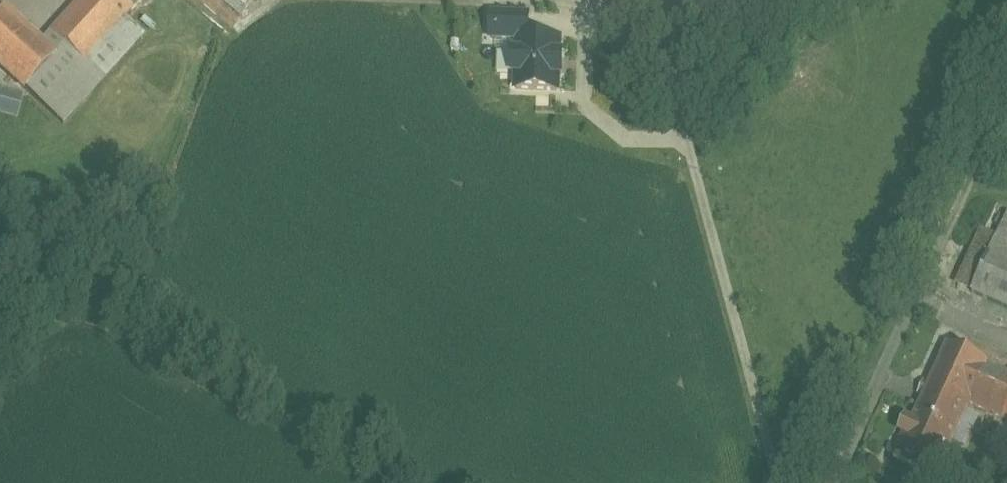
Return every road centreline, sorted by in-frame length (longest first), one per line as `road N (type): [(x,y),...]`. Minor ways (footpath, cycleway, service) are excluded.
road 1 (track): [(1006,149),(849,482)]
road 2 (track): [(668,23),(551,7),(393,0)]

